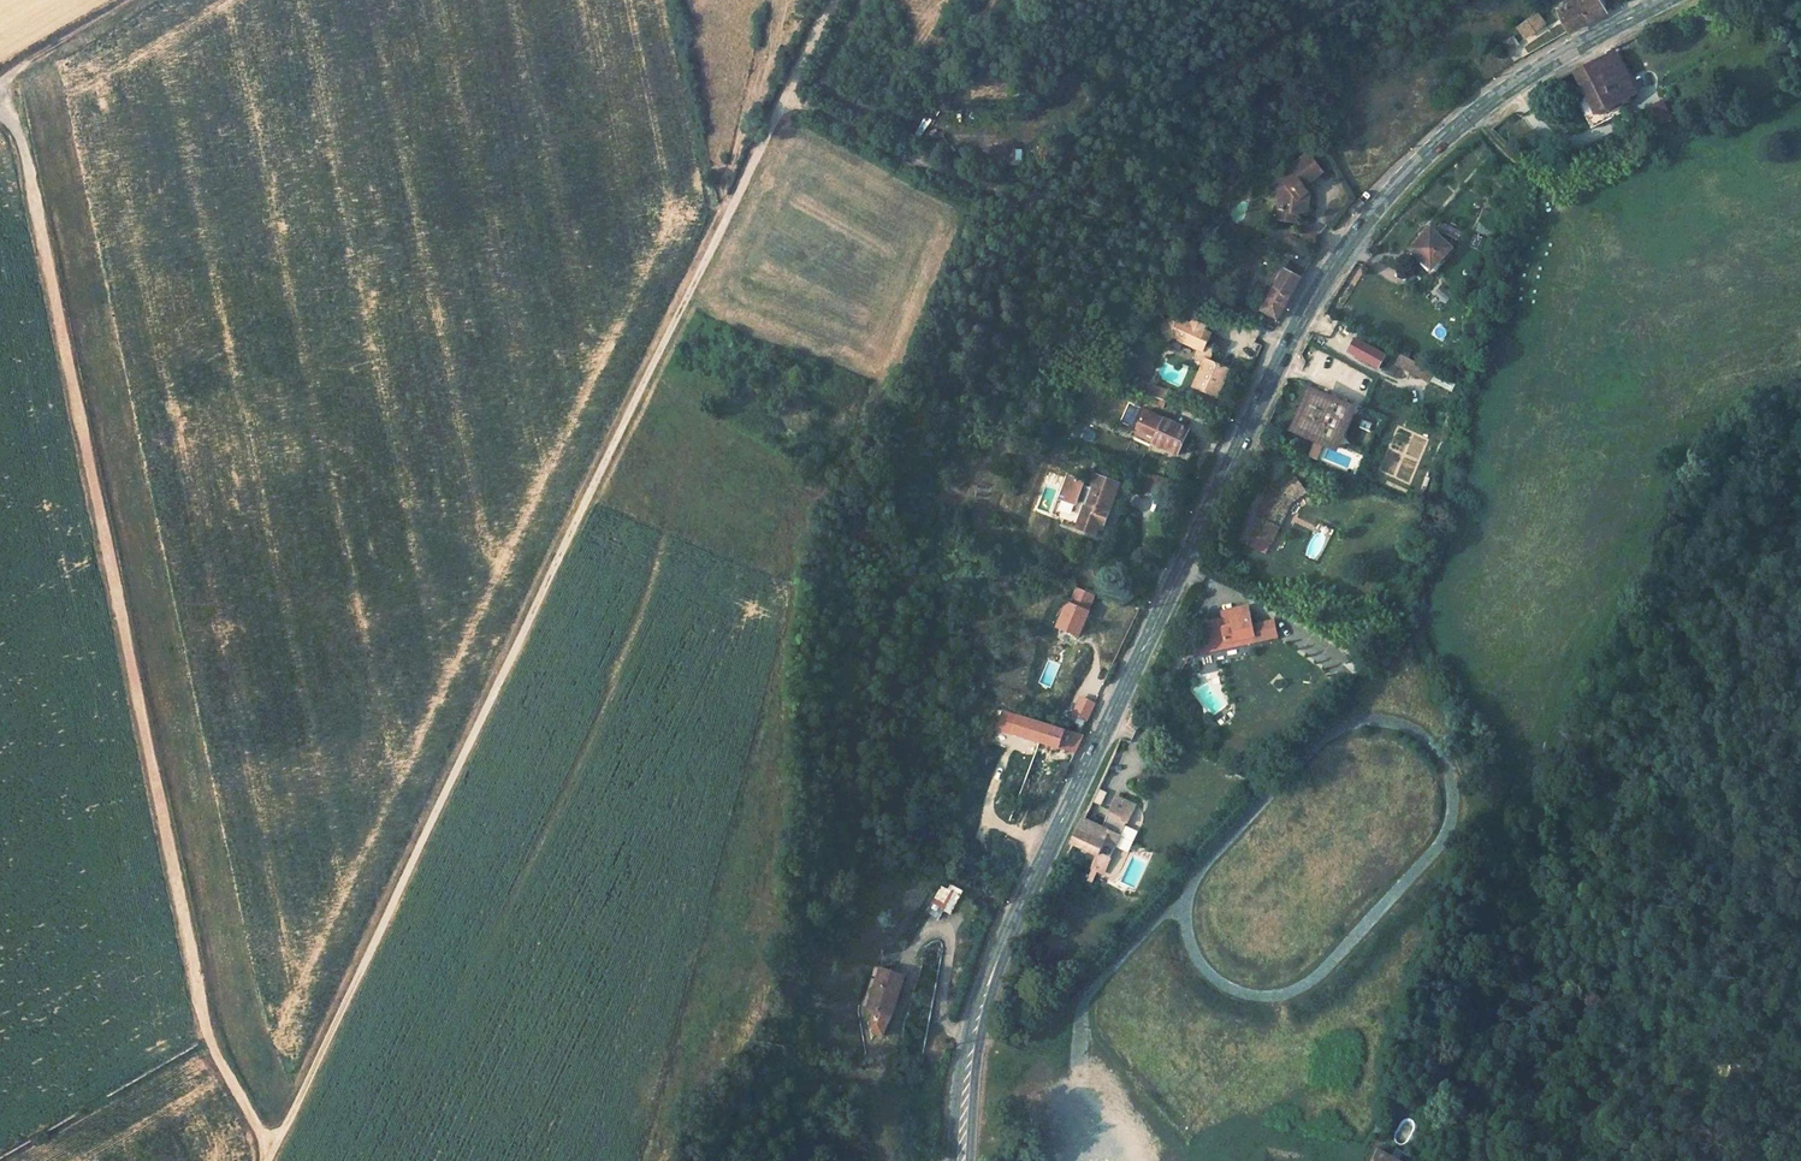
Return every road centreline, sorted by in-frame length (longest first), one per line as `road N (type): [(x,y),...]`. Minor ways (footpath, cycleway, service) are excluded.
road 1 (secondary): [(964,1160),(969,1064),(1011,933),(1154,627),(1348,244),(1435,146),(1544,64),(1660,0)]
road 2 (track): [(272,1147),(832,0)]
road 3 (track): [(0,119),(12,124),(33,204),(200,1023),(272,1147),(266,1160)]
road 4 (track): [(787,94),(1006,184),(1073,190),(1178,110),(1330,24),(1398,0)]
road 5 (track): [(0,83),(130,0)]

